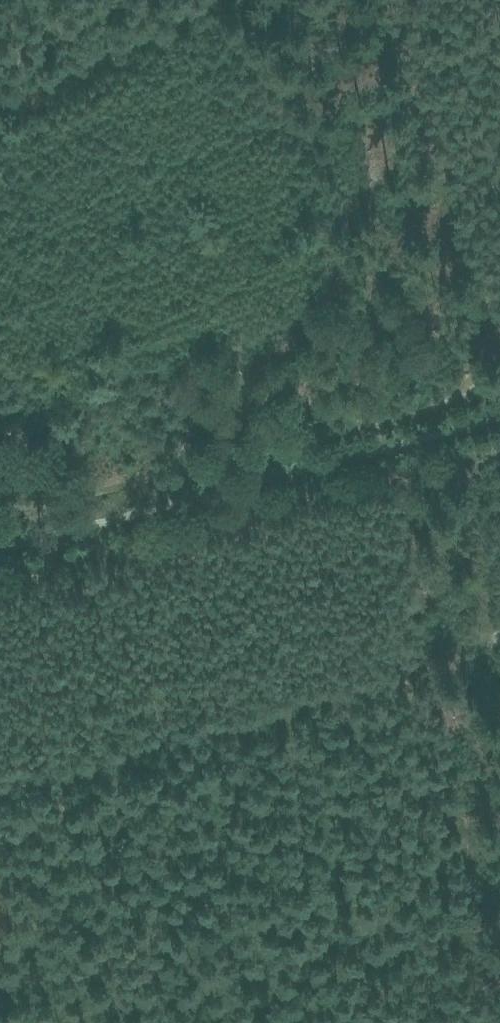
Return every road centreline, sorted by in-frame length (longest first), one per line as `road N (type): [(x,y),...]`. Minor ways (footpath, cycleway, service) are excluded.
road 1 (track): [(0,517),(455,399),(499,375)]

